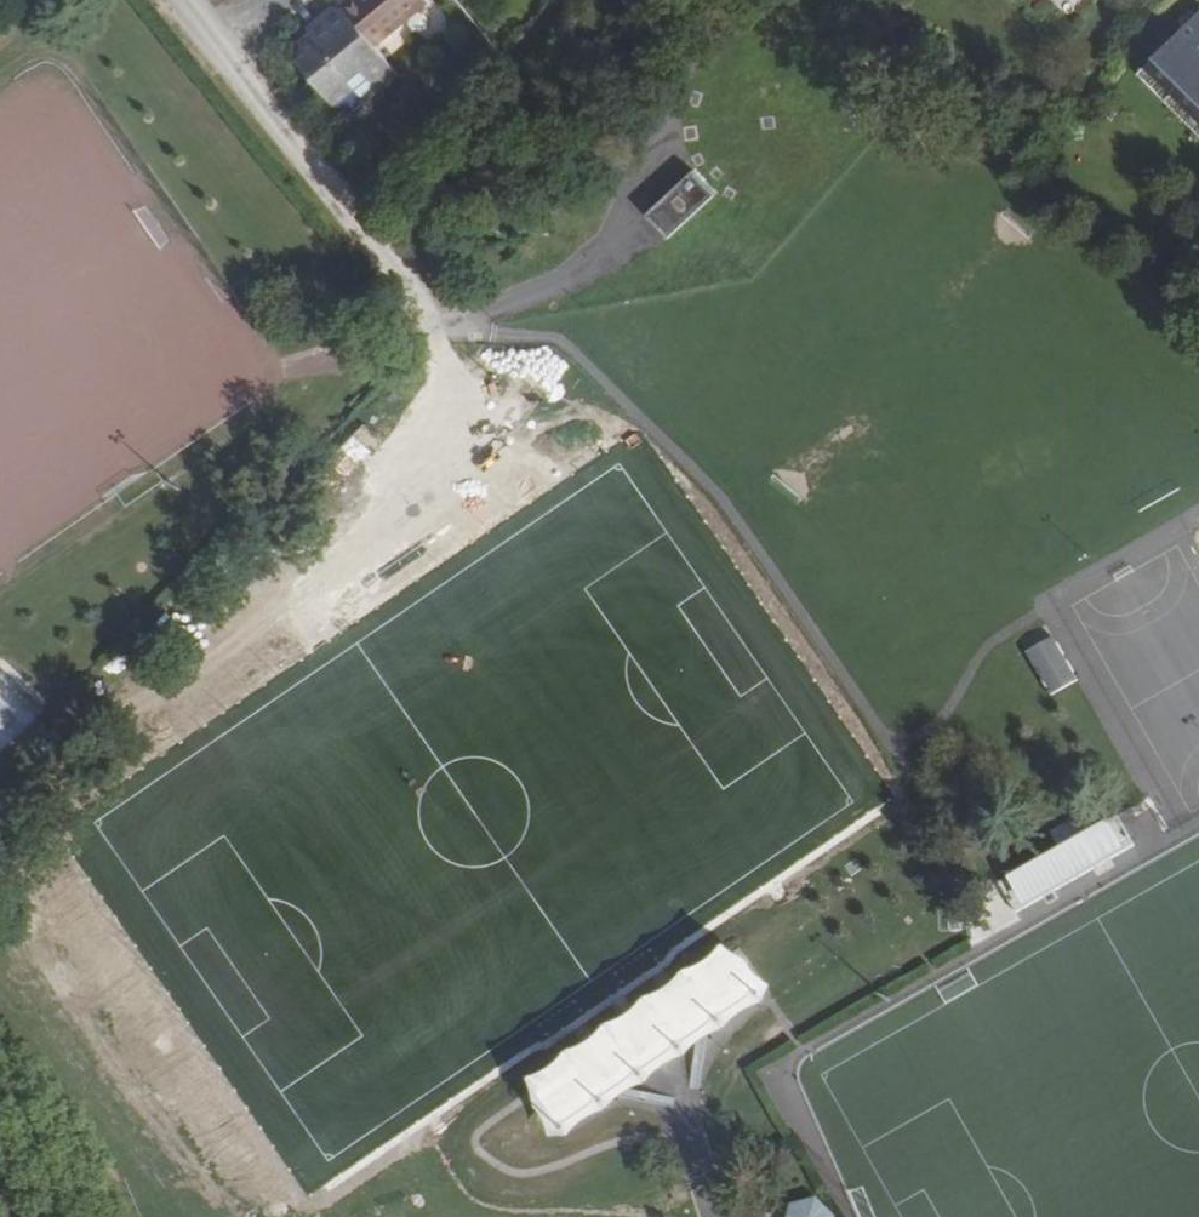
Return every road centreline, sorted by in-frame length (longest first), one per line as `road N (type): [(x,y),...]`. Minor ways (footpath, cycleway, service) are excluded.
road 1 (residential): [(271,0),(219,48),(180,0)]

